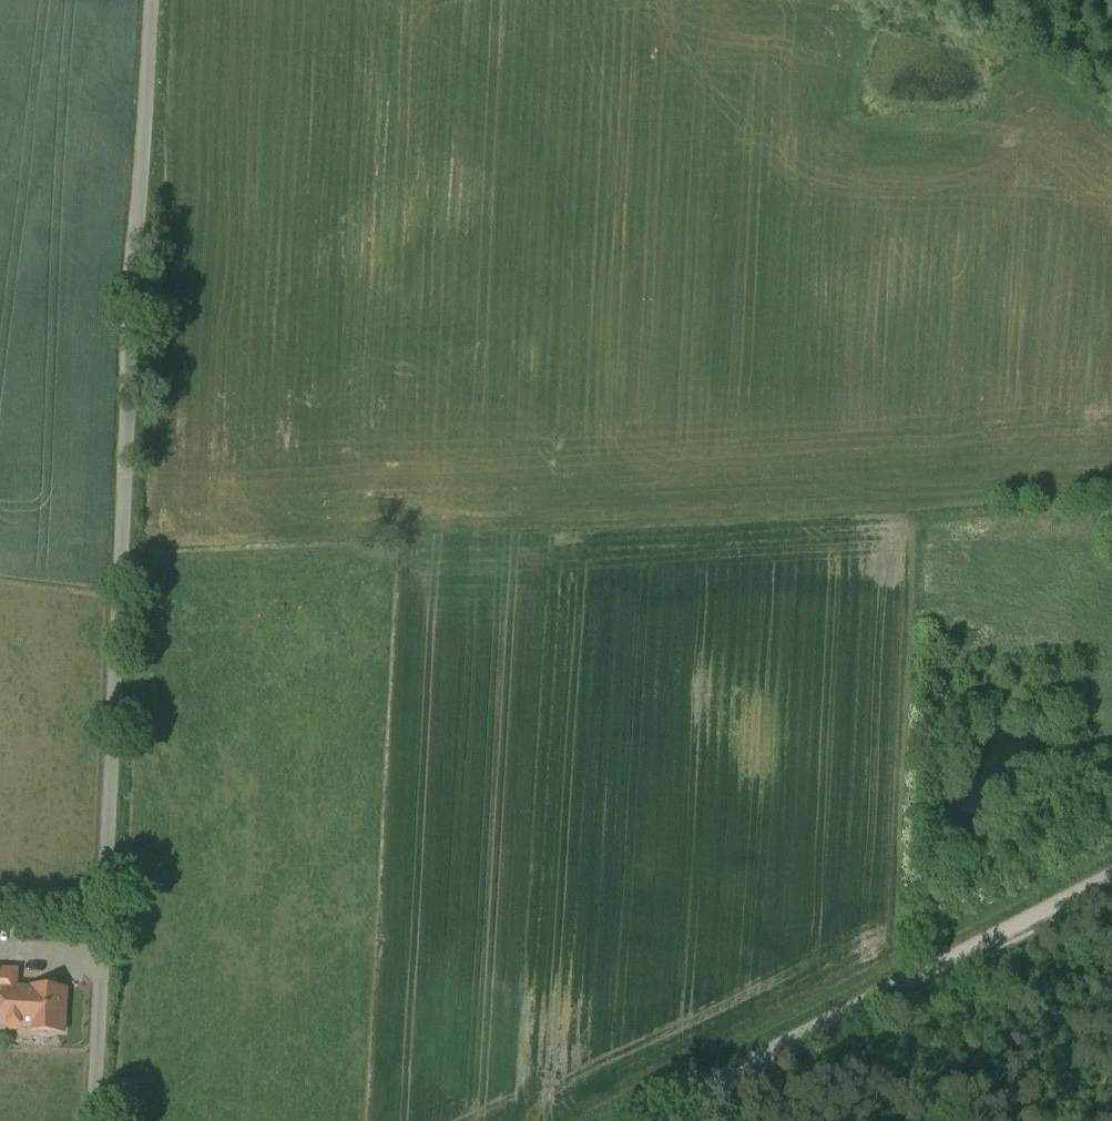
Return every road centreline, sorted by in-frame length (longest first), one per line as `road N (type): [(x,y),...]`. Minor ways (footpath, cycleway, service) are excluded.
road 1 (unclassified): [(152,0),(99,1120)]
road 2 (track): [(1111,877),(643,1120)]

